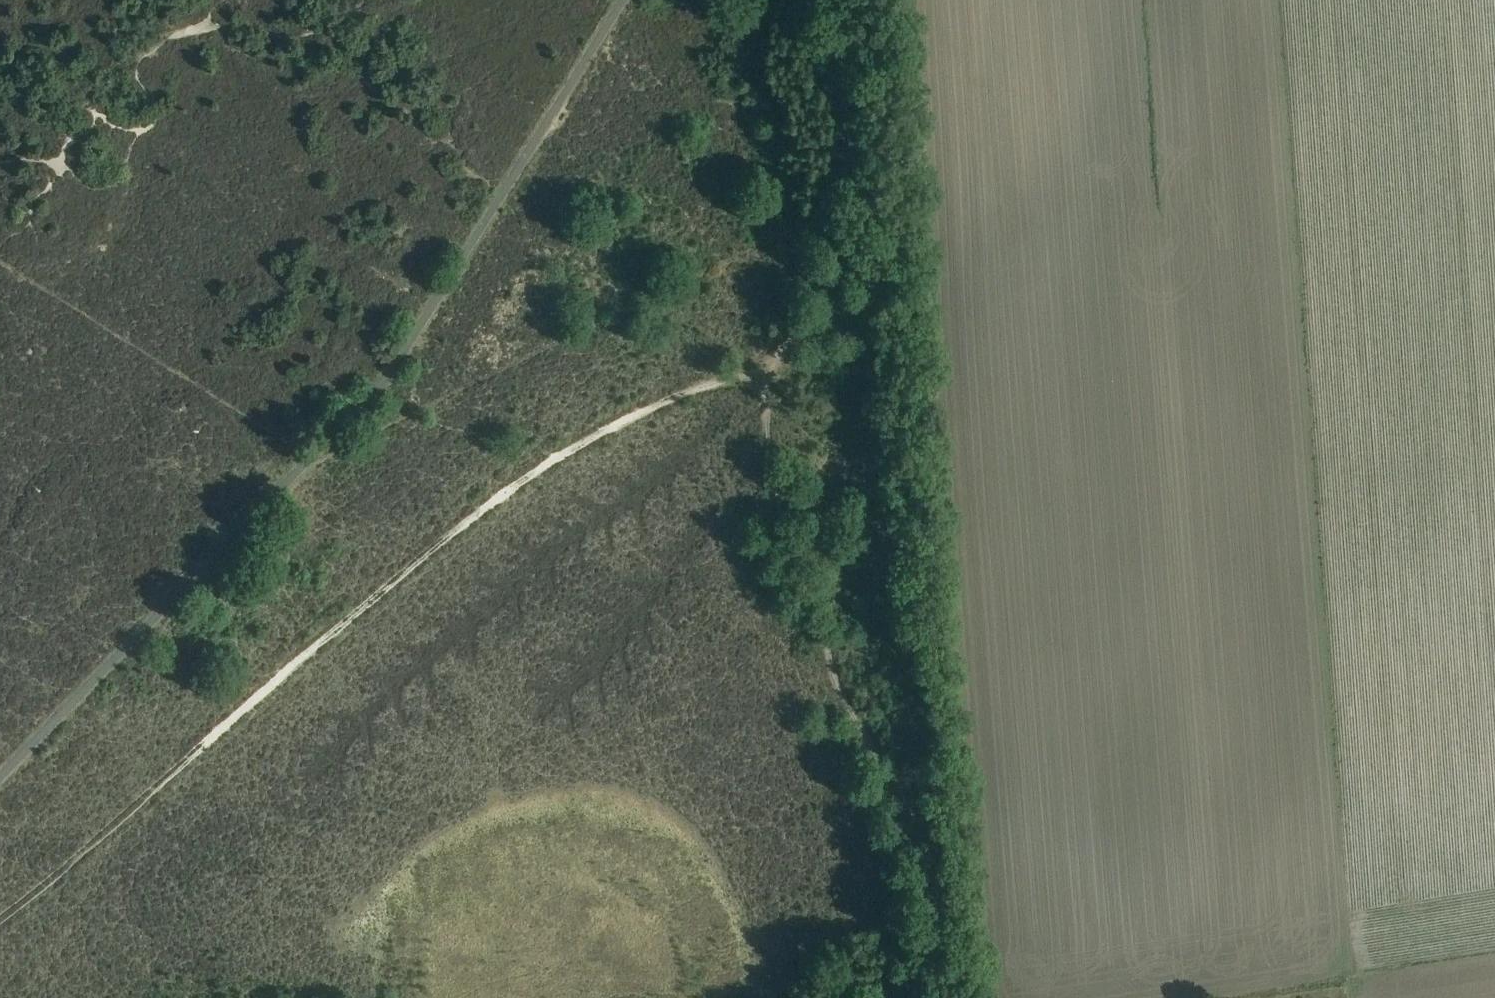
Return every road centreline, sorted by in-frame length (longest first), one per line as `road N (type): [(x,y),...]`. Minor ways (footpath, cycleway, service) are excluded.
road 1 (track): [(0,915),(510,487),(634,413),(764,368)]

